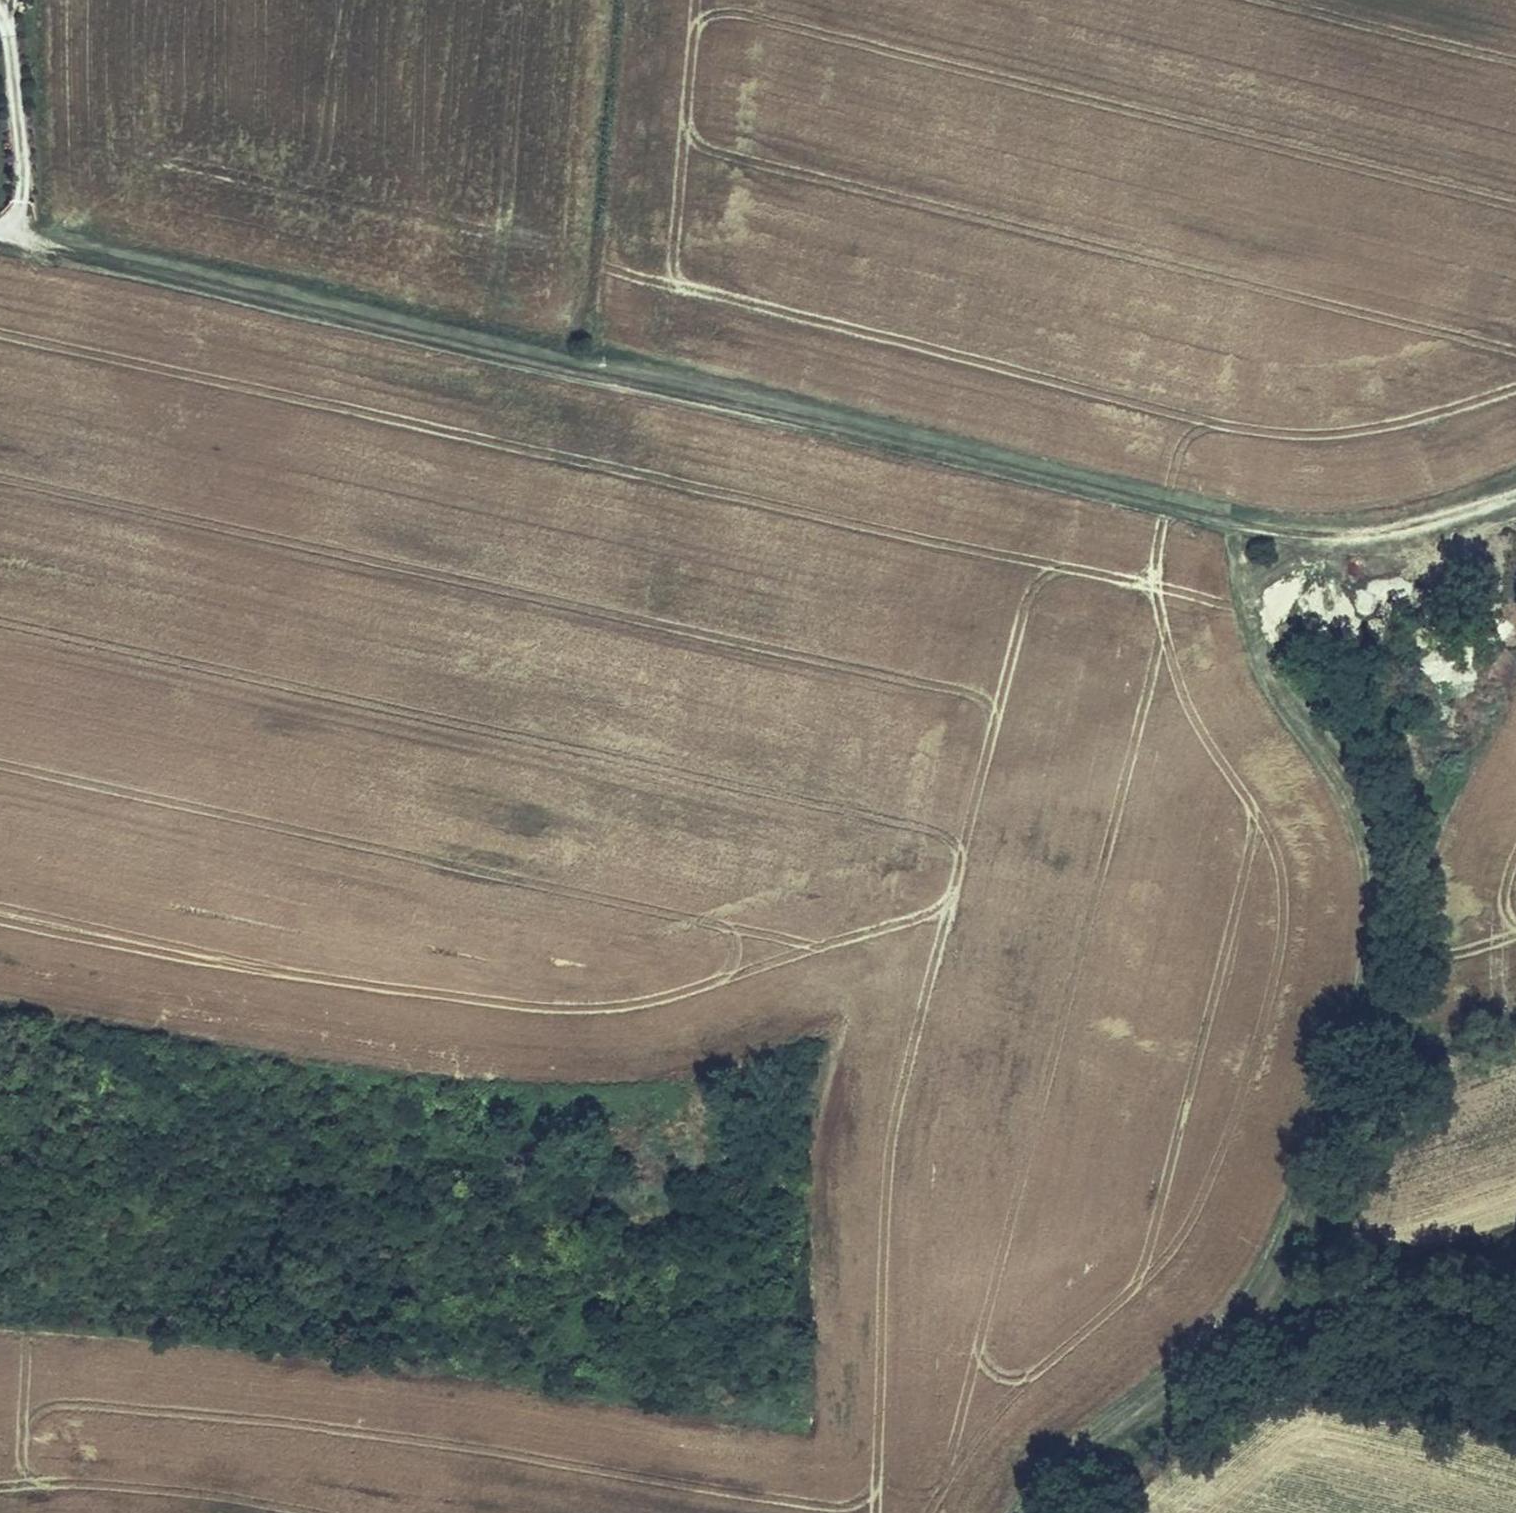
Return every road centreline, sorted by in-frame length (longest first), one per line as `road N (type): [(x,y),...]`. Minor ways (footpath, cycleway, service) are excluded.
road 1 (track): [(0,229),(1222,528),(1243,584)]
road 2 (track): [(1243,584),(1230,612),(1240,653),(1354,794),(1372,865),(1367,950),(1307,1168),(1243,1288),(1148,1379),(1084,1423),(1027,1512)]
road 3 (track): [(1515,491),(1353,531),(1243,584)]

